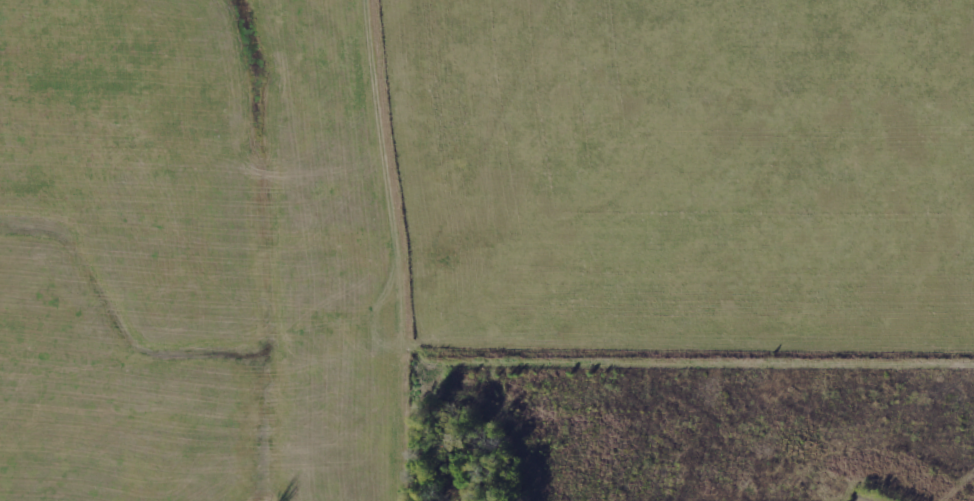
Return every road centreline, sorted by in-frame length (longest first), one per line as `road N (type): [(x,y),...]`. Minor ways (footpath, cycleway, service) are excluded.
road 1 (residential): [(404,500),(421,382),(375,0)]

